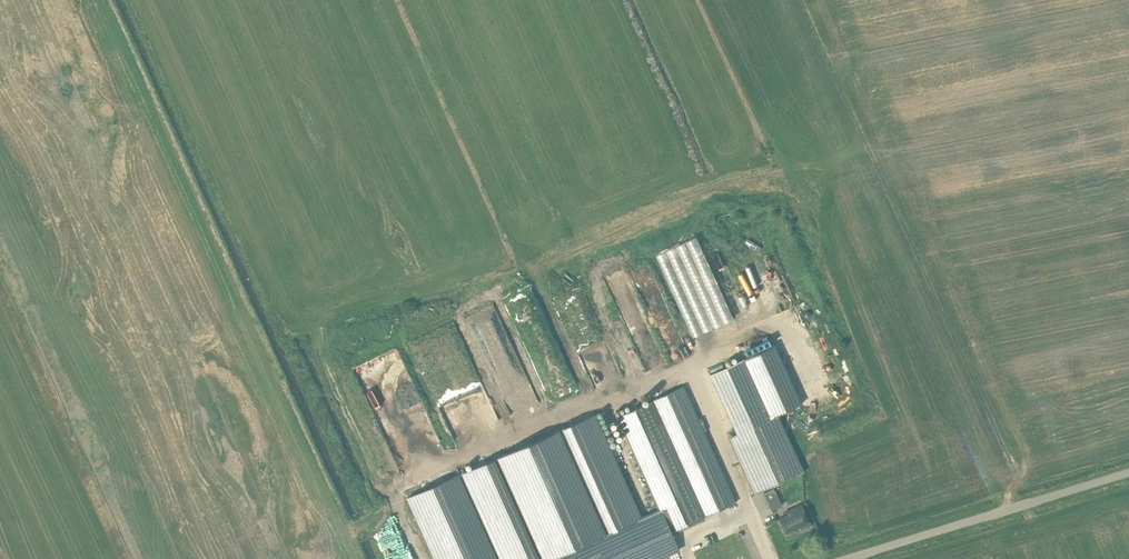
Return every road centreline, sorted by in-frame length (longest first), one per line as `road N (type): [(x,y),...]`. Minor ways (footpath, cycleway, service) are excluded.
road 1 (unclassified): [(854,558),(1128,475)]

